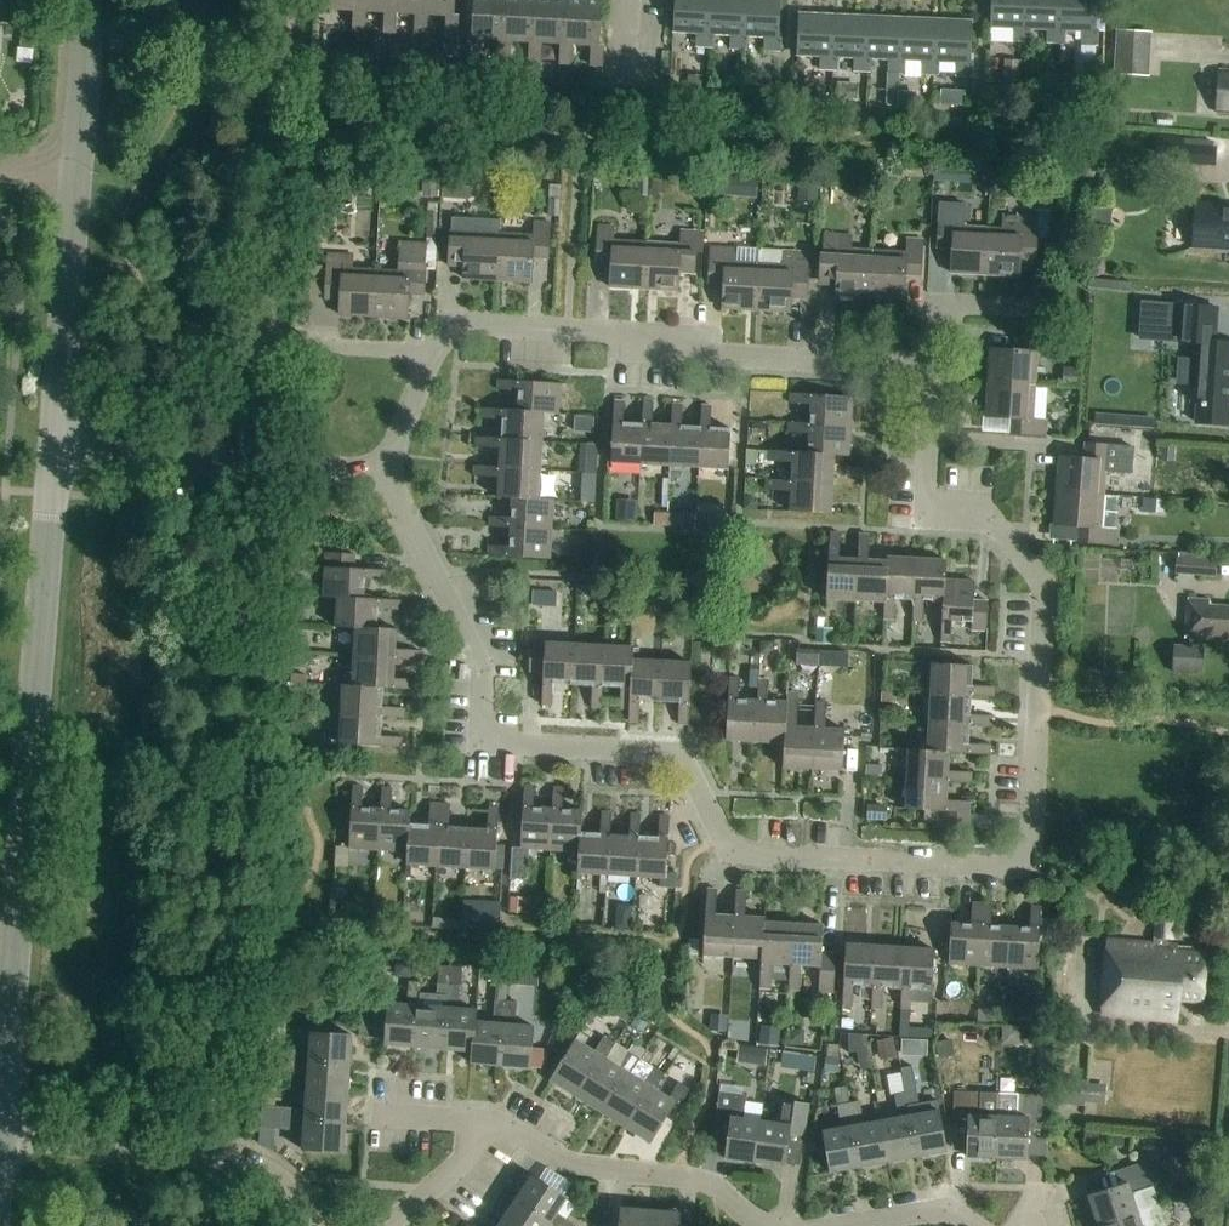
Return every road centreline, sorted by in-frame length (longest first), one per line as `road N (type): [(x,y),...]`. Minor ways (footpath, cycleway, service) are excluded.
road 1 (residential): [(383,474),(482,667),(486,739),(680,759),(724,841),(743,855),(1003,867),(1030,843),(1045,598),(1042,583),(983,512),(934,504),(927,494),(930,391),(919,358)]
road 2 (residential): [(919,358),(891,364),(751,359),(614,331),(472,324),(446,335),(432,354)]
road 3 (unclassified): [(19,889),(55,451)]
road 4 (residential): [(765,1225),(705,1183),(580,1168),(502,1130),(389,1225)]
road 5 (residential): [(310,1225),(282,1185),(243,1159),(4,1140)]
road 6 (residential): [(55,451),(383,474)]
road 7 (unclassified): [(55,451),(79,173)]
road 8 (unclassified): [(4,1140),(19,889)]
road 9 (unclassified): [(79,173),(85,0)]
road 10 (residential): [(1041,308),(944,306),(942,331),(919,358)]
road 11 (residential): [(432,354),(383,474)]
road 12 (residential): [(432,354),(310,348)]

